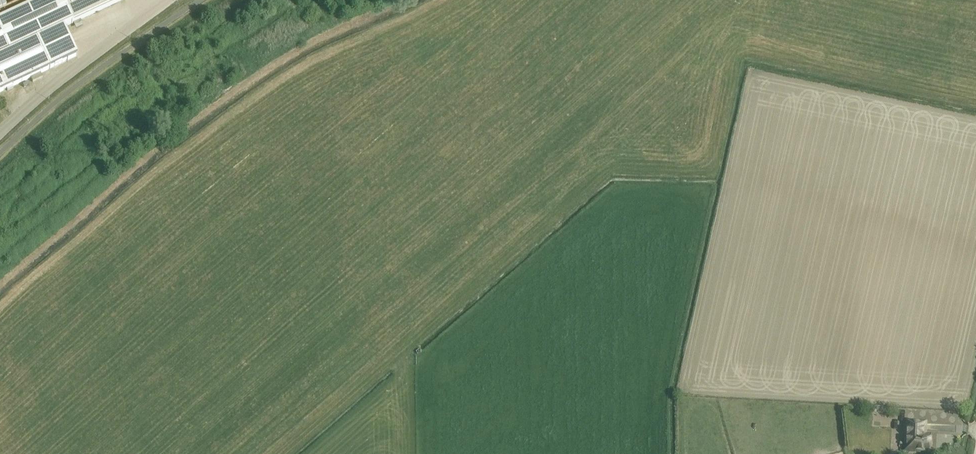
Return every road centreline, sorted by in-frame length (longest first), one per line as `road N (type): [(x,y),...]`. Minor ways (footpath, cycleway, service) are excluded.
road 1 (unclassified): [(0,131),(168,0)]

